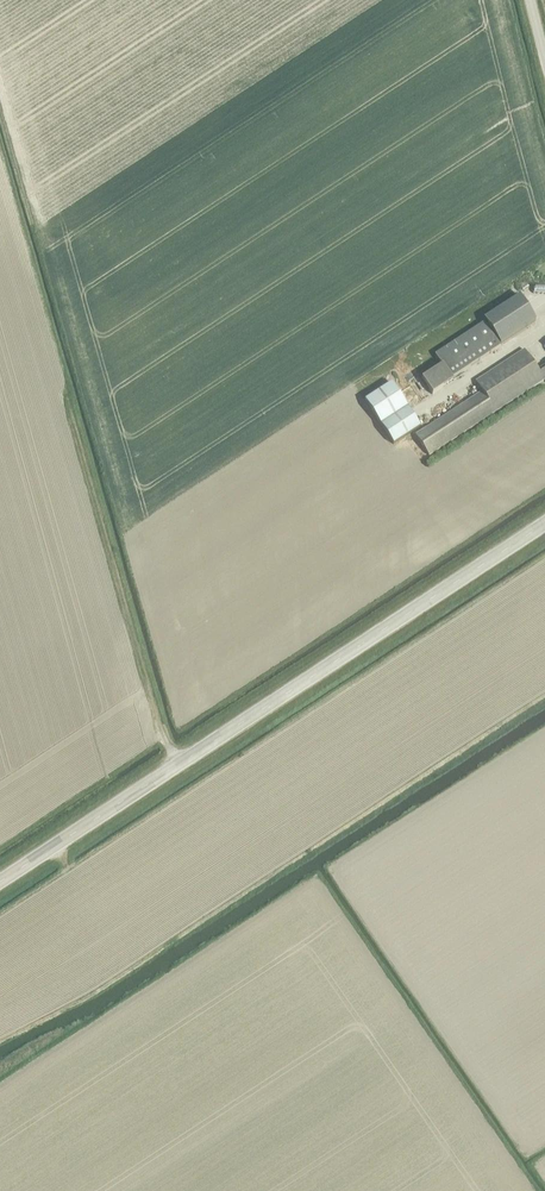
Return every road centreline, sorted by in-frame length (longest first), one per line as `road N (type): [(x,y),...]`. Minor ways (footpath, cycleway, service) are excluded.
road 1 (tertiary): [(0,882),(544,524)]
road 2 (track): [(177,766),(78,427)]

